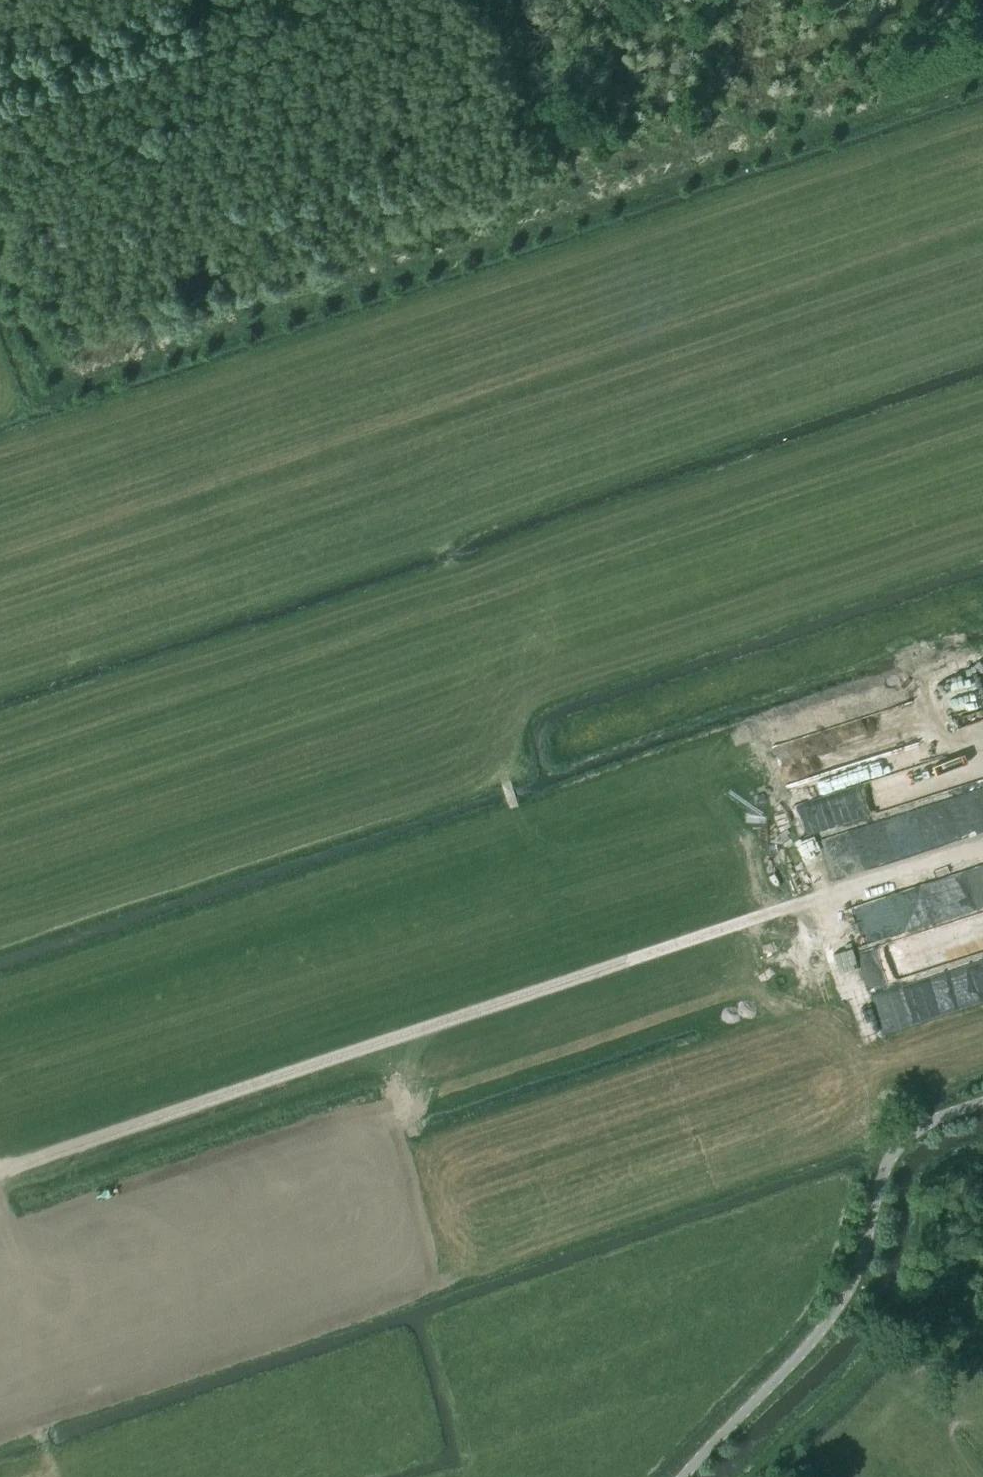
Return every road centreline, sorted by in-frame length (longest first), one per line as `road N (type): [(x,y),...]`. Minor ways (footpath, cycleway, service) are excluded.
road 1 (track): [(982,850),(0,1174)]
road 2 (unclassified): [(680,1476),(841,1302),(879,1182),(905,1136),(982,1104)]

